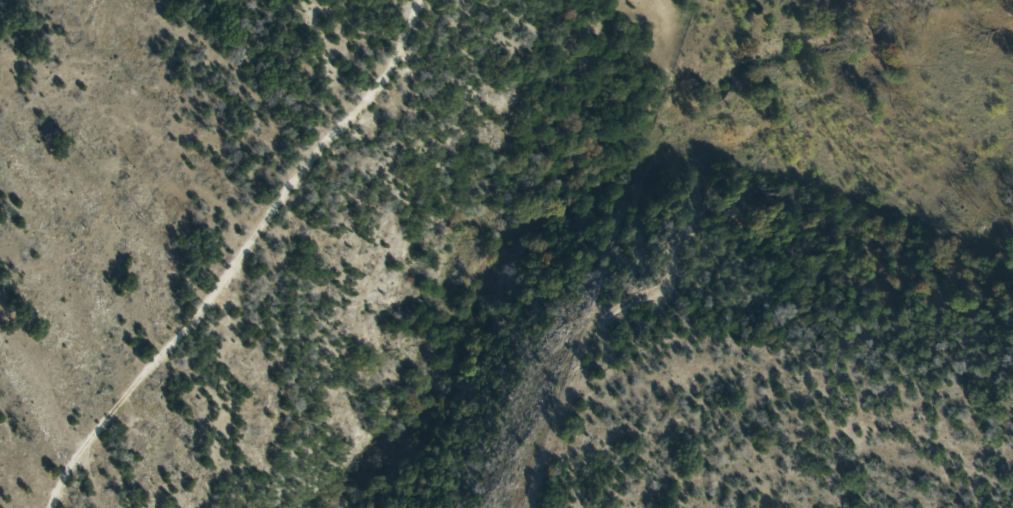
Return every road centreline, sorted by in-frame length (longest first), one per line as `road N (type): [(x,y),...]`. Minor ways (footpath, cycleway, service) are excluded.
road 1 (residential): [(42,507),(63,440),(260,305),(438,43),(446,0)]

